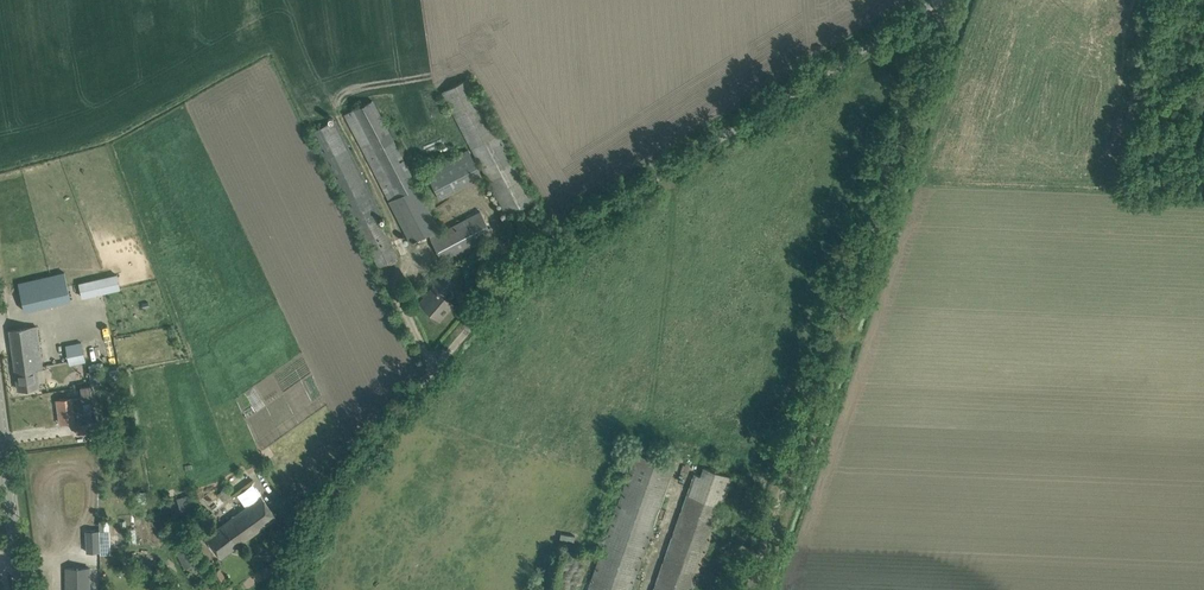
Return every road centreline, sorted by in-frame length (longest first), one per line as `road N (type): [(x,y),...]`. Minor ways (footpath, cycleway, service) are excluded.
road 1 (unclassified): [(302,589),(308,541),(336,484),(525,267),(935,0)]
road 2 (track): [(954,0),(750,589)]
road 3 (tertiary): [(21,589),(0,413)]

